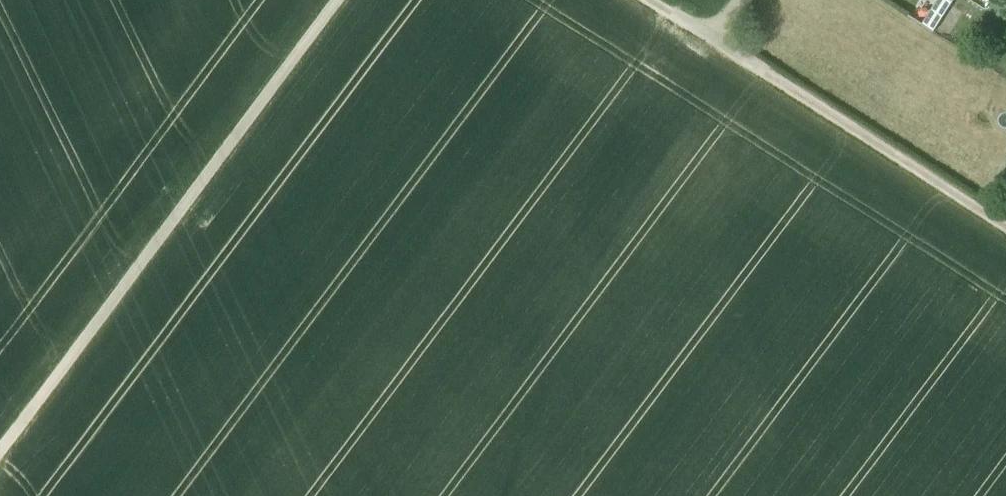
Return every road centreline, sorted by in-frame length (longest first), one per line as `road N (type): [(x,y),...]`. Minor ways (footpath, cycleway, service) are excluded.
road 1 (track): [(340,0),(0,489)]
road 2 (track): [(671,0),(1005,215)]

